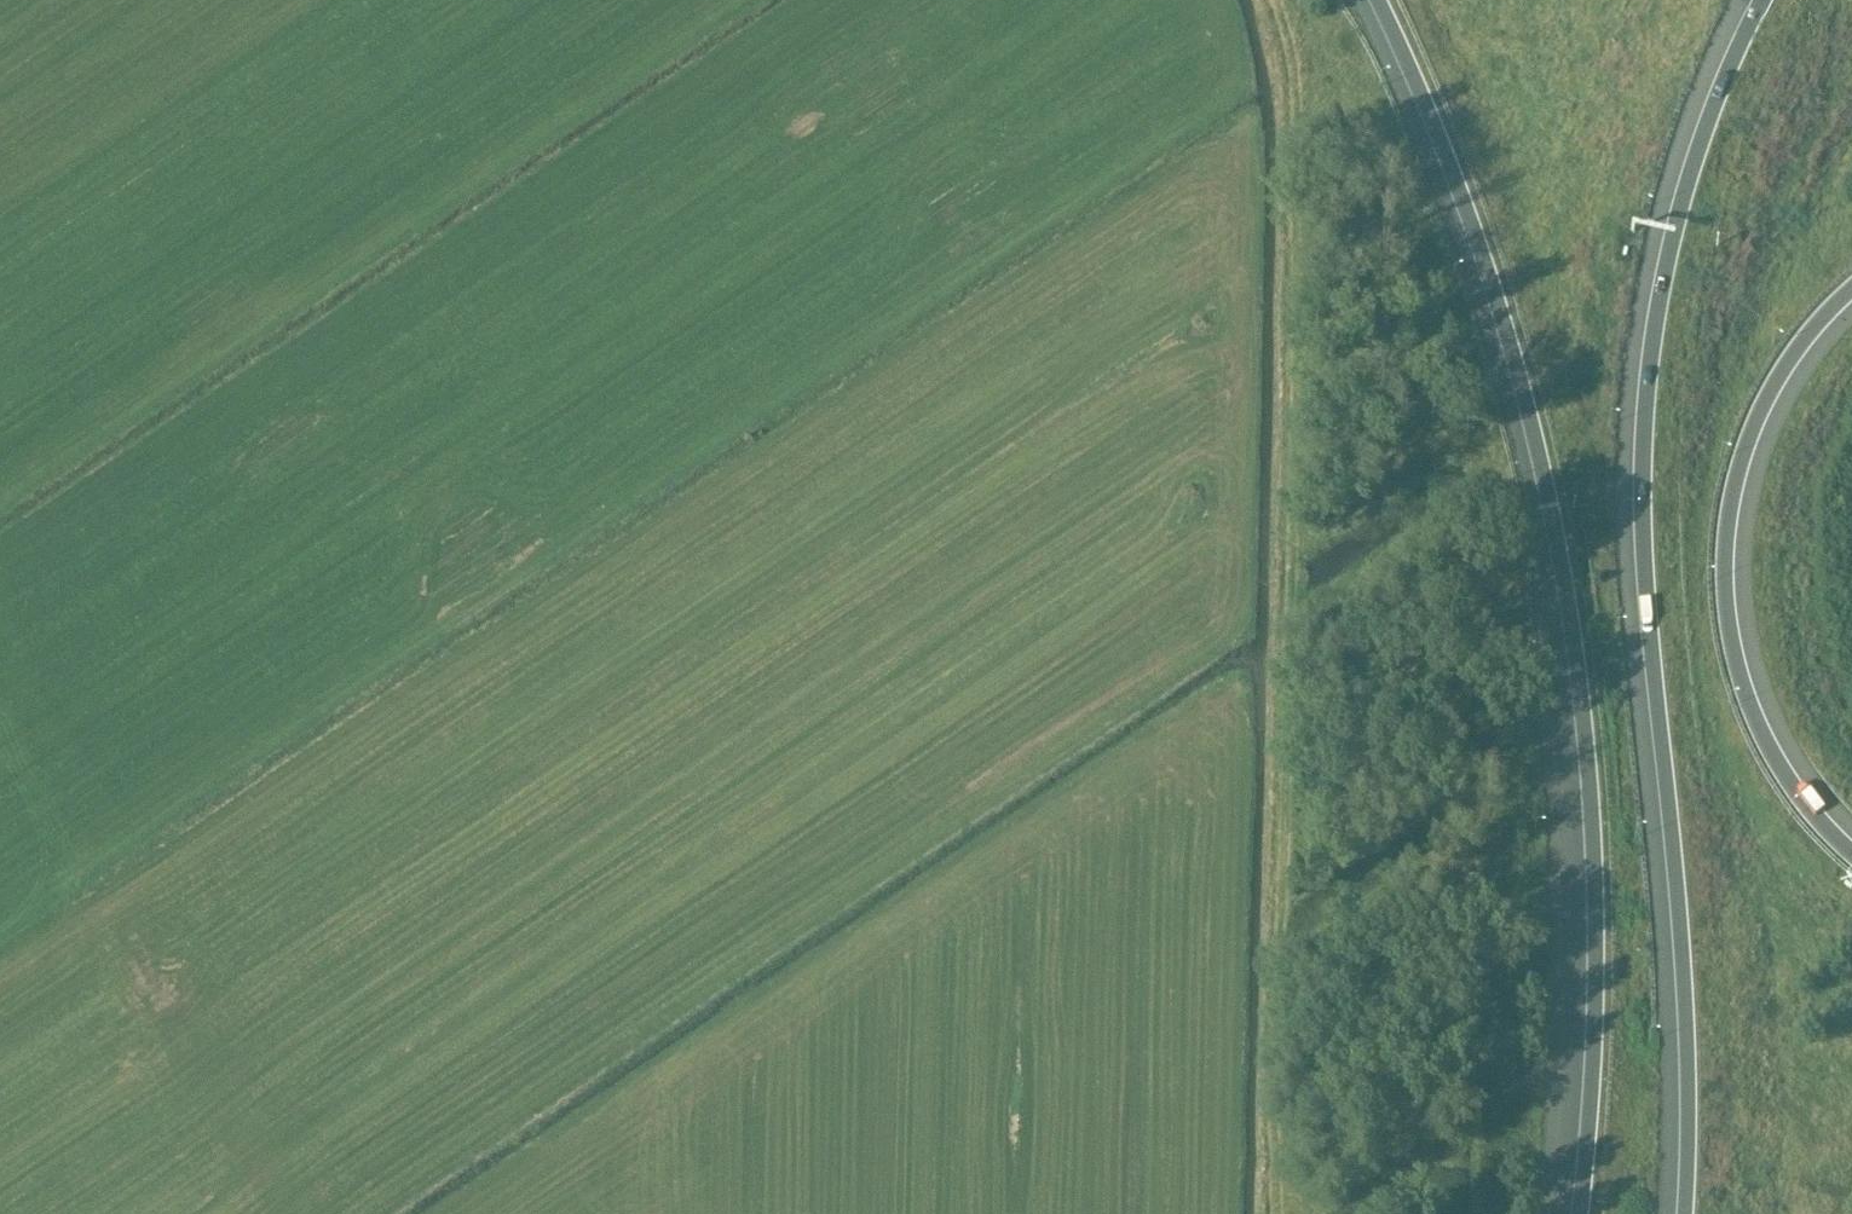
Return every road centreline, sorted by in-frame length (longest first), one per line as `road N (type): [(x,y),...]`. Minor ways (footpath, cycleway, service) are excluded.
road 1 (motorway): [(1376,0),(1466,200),(1569,580),(1593,817),(1595,971),(1579,1213)]
road 2 (motorway): [(1763,0),(1690,175),(1663,272),(1645,394),(1656,700),(1681,913),(1681,1213)]
road 3 (motorway): [(1851,856),(1832,842),(1785,777),(1755,715),(1735,650),(1726,536),(1754,423),(1793,355),(1851,289)]

